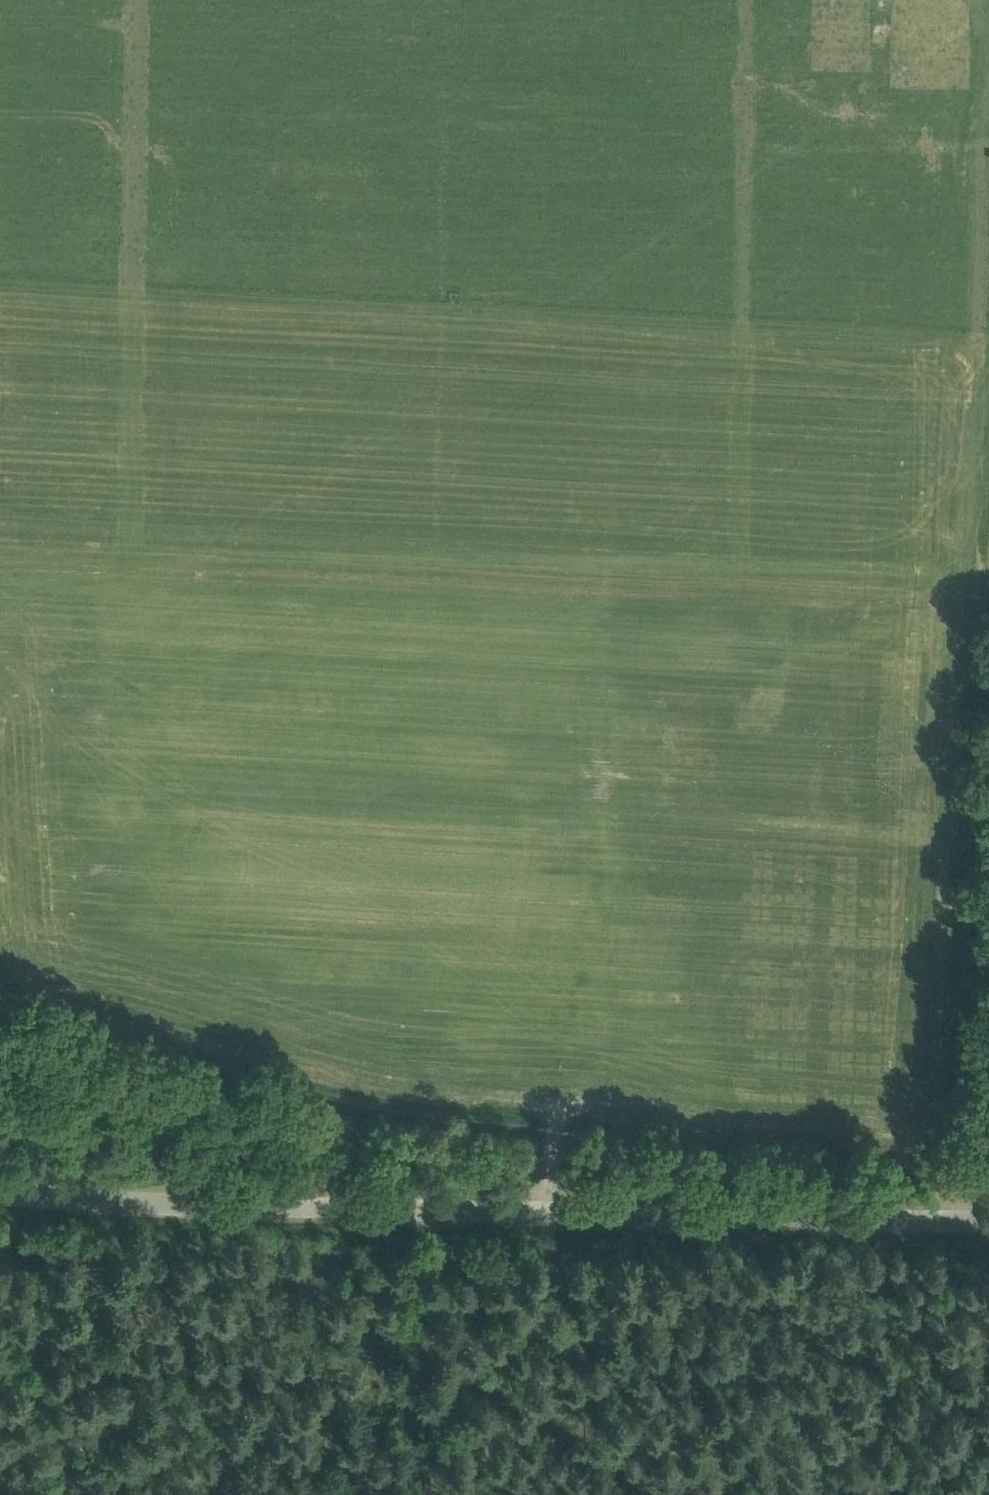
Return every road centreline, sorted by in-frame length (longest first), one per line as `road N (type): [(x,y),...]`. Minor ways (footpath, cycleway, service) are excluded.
road 1 (unclassified): [(0,1189),(168,1201),(988,1219)]

